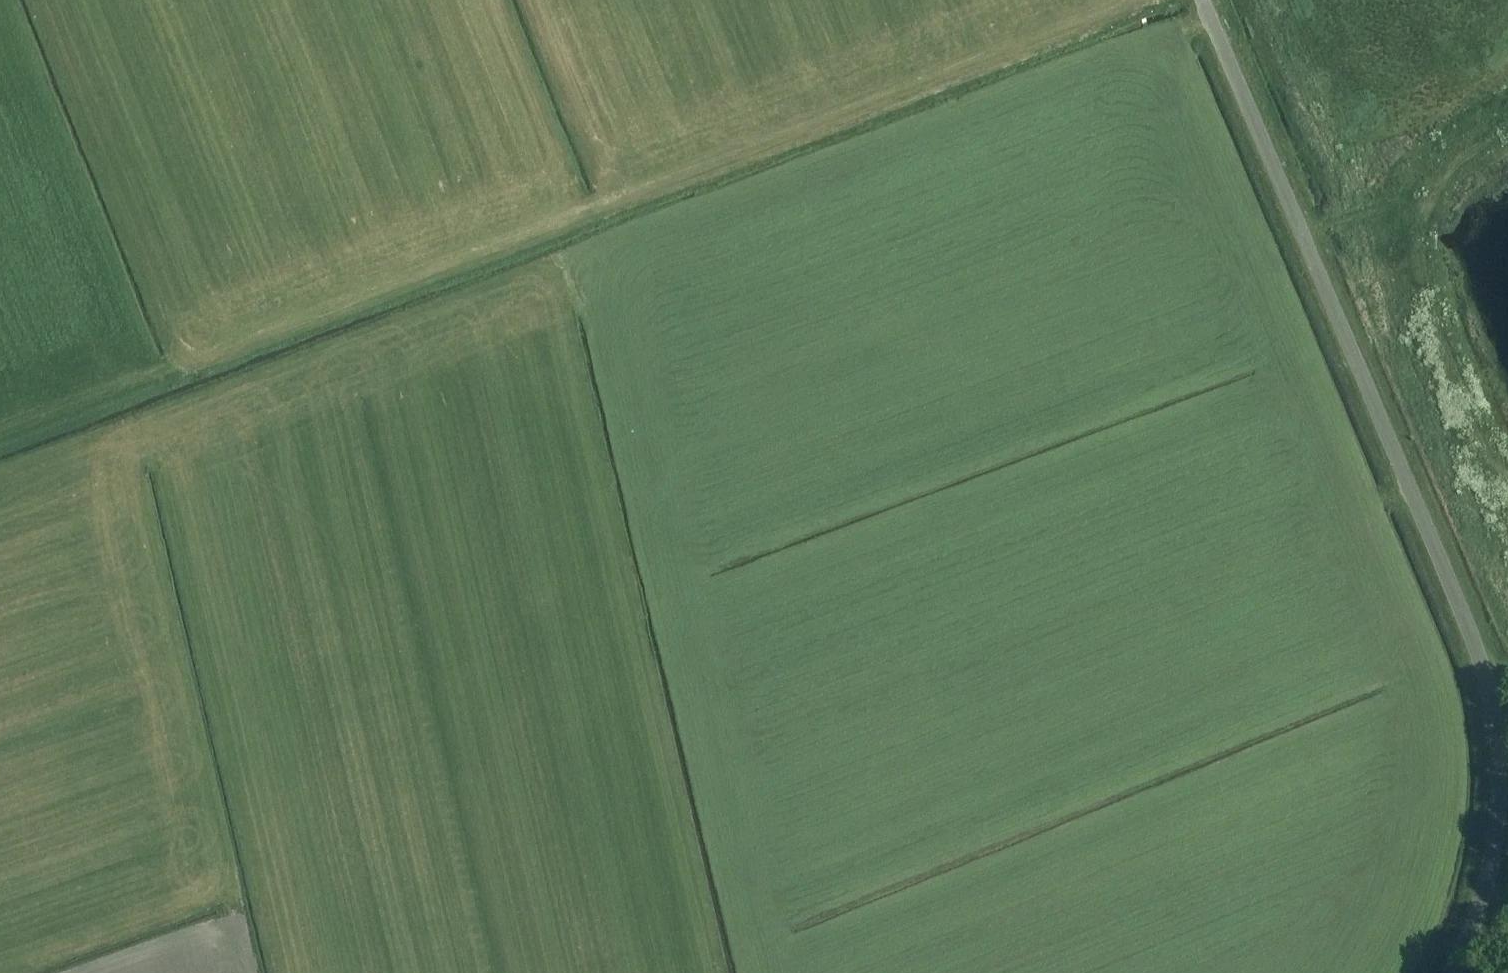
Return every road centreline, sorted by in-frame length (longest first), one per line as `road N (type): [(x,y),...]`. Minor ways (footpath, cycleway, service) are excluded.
road 1 (unclassified): [(1449,972),(1491,869),(1499,773),(1493,709),(1465,622),(1201,0)]

